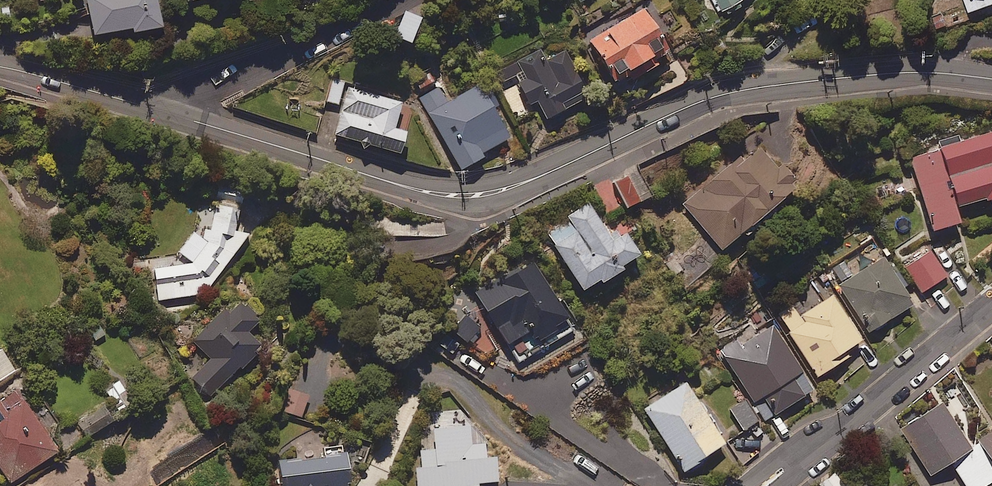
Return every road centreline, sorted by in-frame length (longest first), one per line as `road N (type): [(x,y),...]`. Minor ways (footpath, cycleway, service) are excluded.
road 1 (residential): [(991,79),(868,75),(728,93),(537,177),(477,195),(424,192),(169,112)]
road 2 (residential): [(767,485),(991,303)]
road 3 (residential): [(169,112),(384,0)]
road 4 (residential): [(169,112),(0,66)]

